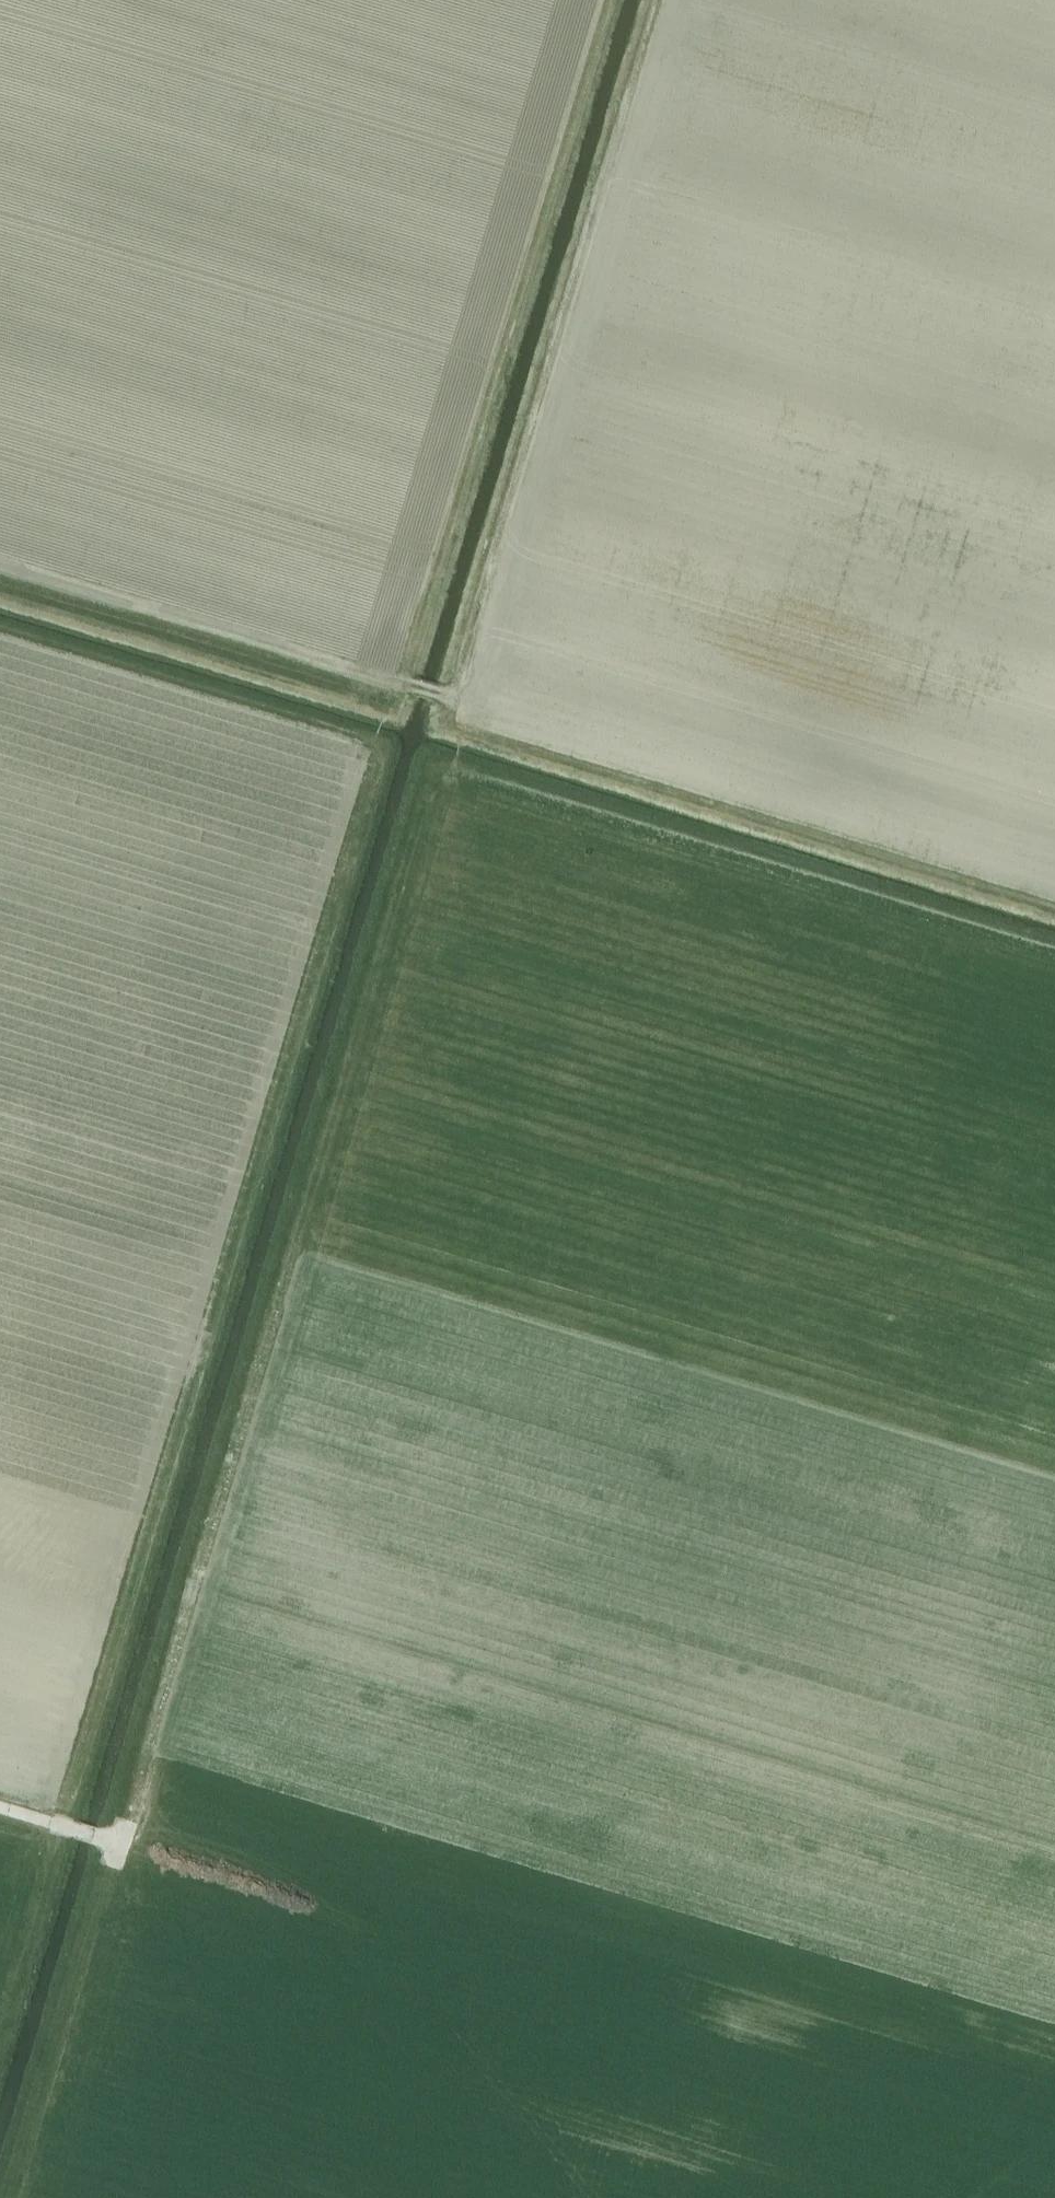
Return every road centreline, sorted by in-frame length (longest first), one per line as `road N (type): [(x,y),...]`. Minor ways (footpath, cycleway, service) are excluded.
road 1 (track): [(392,682),(0,566)]
road 2 (track): [(0,1809),(125,1846)]

